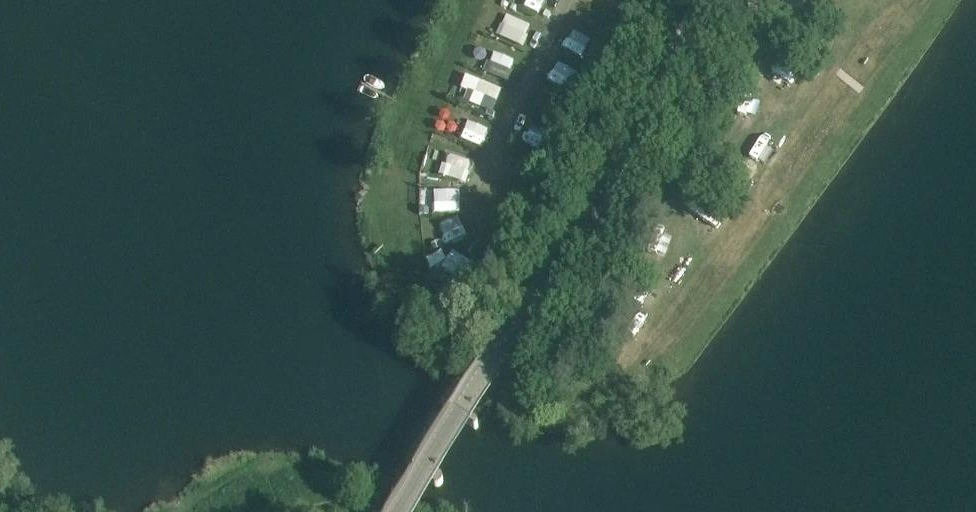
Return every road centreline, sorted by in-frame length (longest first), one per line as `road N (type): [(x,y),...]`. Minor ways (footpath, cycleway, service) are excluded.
road 1 (tertiary): [(403,511),(655,112),(703,0)]

